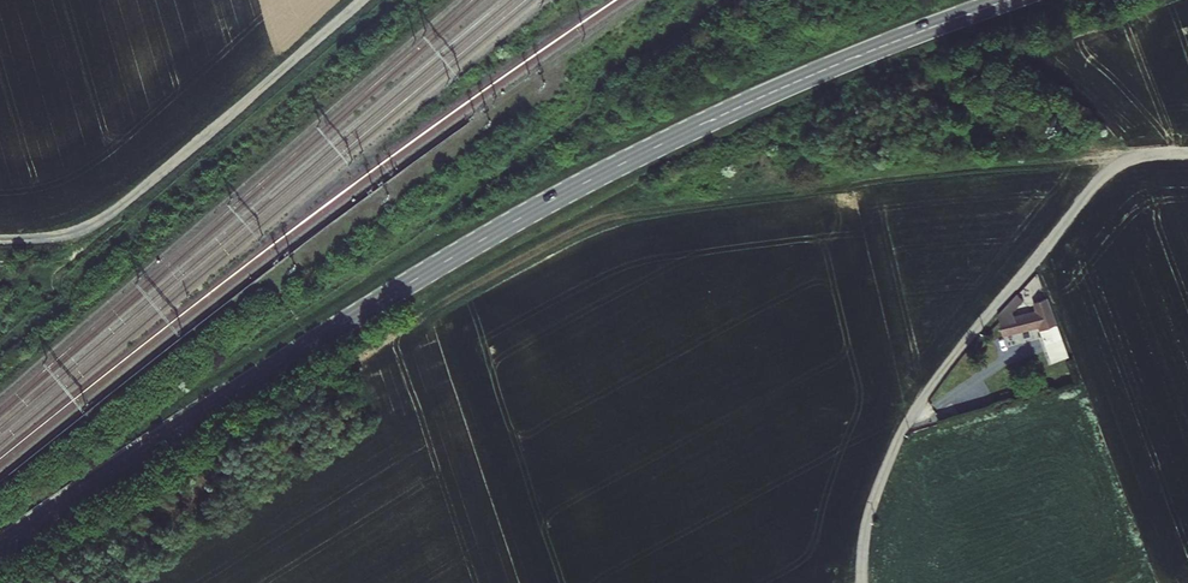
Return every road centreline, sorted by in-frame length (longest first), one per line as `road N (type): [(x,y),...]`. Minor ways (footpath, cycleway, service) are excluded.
road 1 (secondary): [(0,547),(319,337),(549,201),(753,99),(1008,0)]
road 2 (track): [(864,582),(868,524),(889,462),(948,364),(1109,168),(1140,156),(1187,154)]
road 3 (track): [(0,241),(50,240),(97,225),(360,0)]

